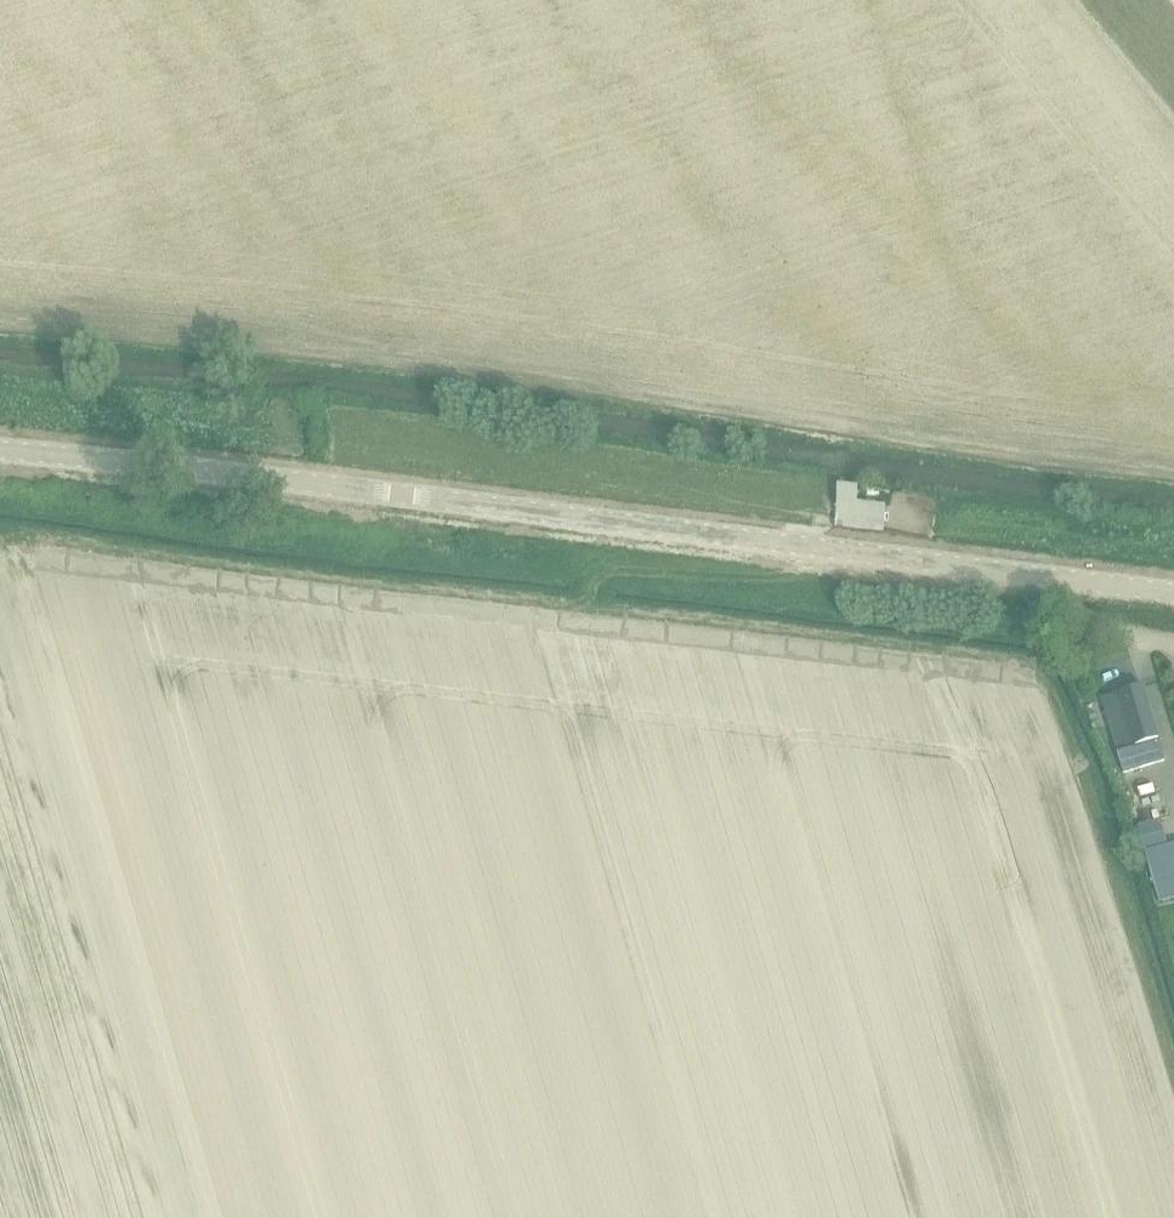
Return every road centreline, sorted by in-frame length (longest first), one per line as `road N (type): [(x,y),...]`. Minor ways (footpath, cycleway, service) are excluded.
road 1 (unclassified): [(0,451),(256,474),(1173,592)]

